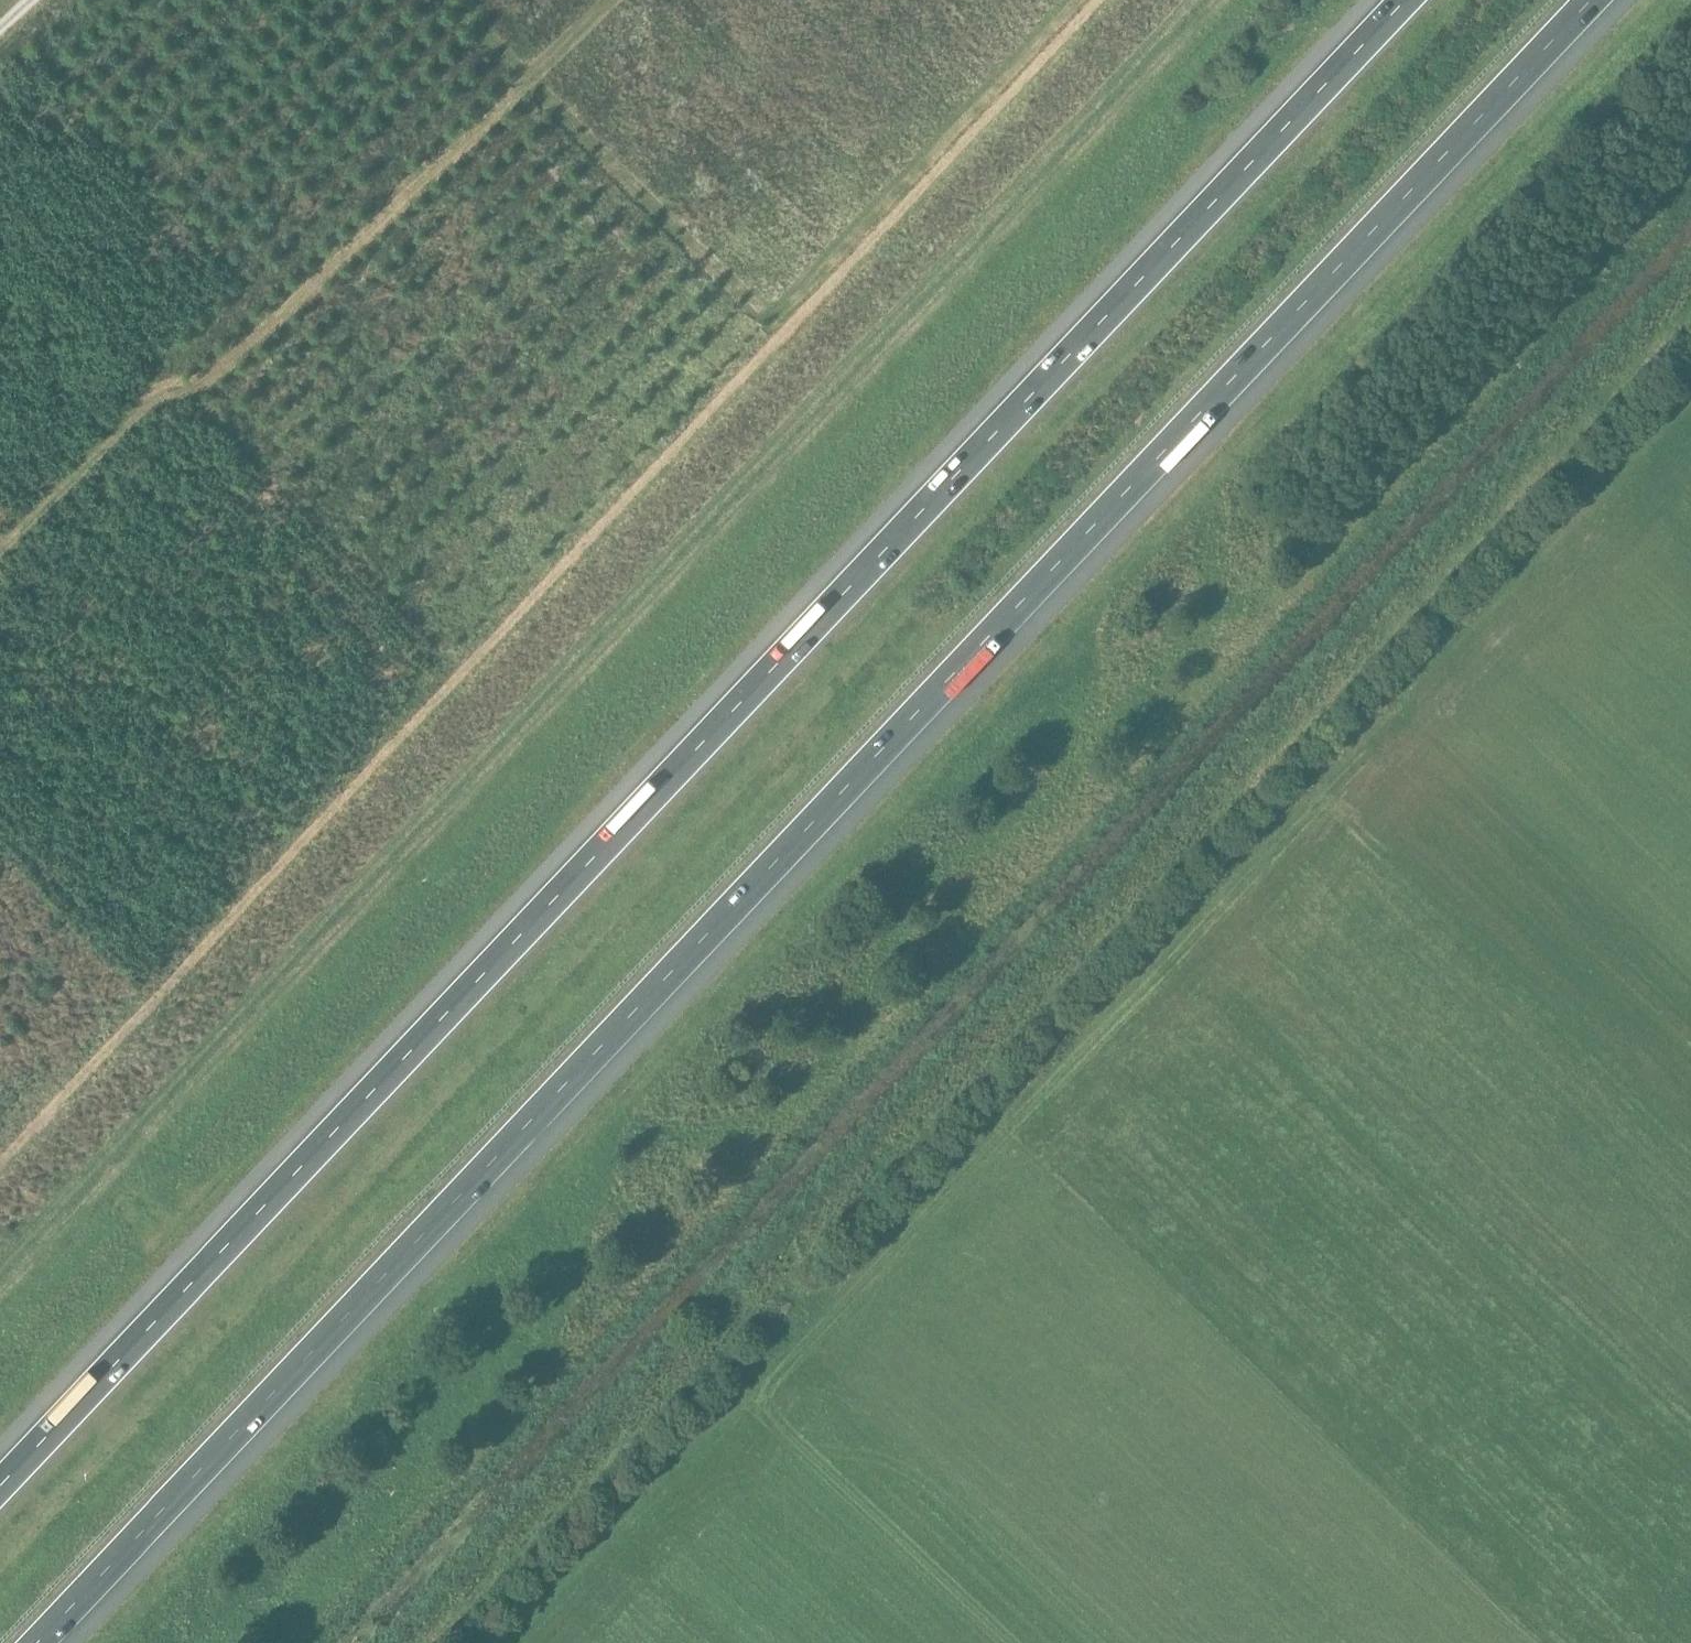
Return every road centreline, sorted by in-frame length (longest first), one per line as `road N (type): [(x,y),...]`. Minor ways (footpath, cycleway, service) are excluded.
road 1 (motorway): [(39,1642),(1593,0)]
road 2 (motorway): [(1409,0),(0,1487)]

